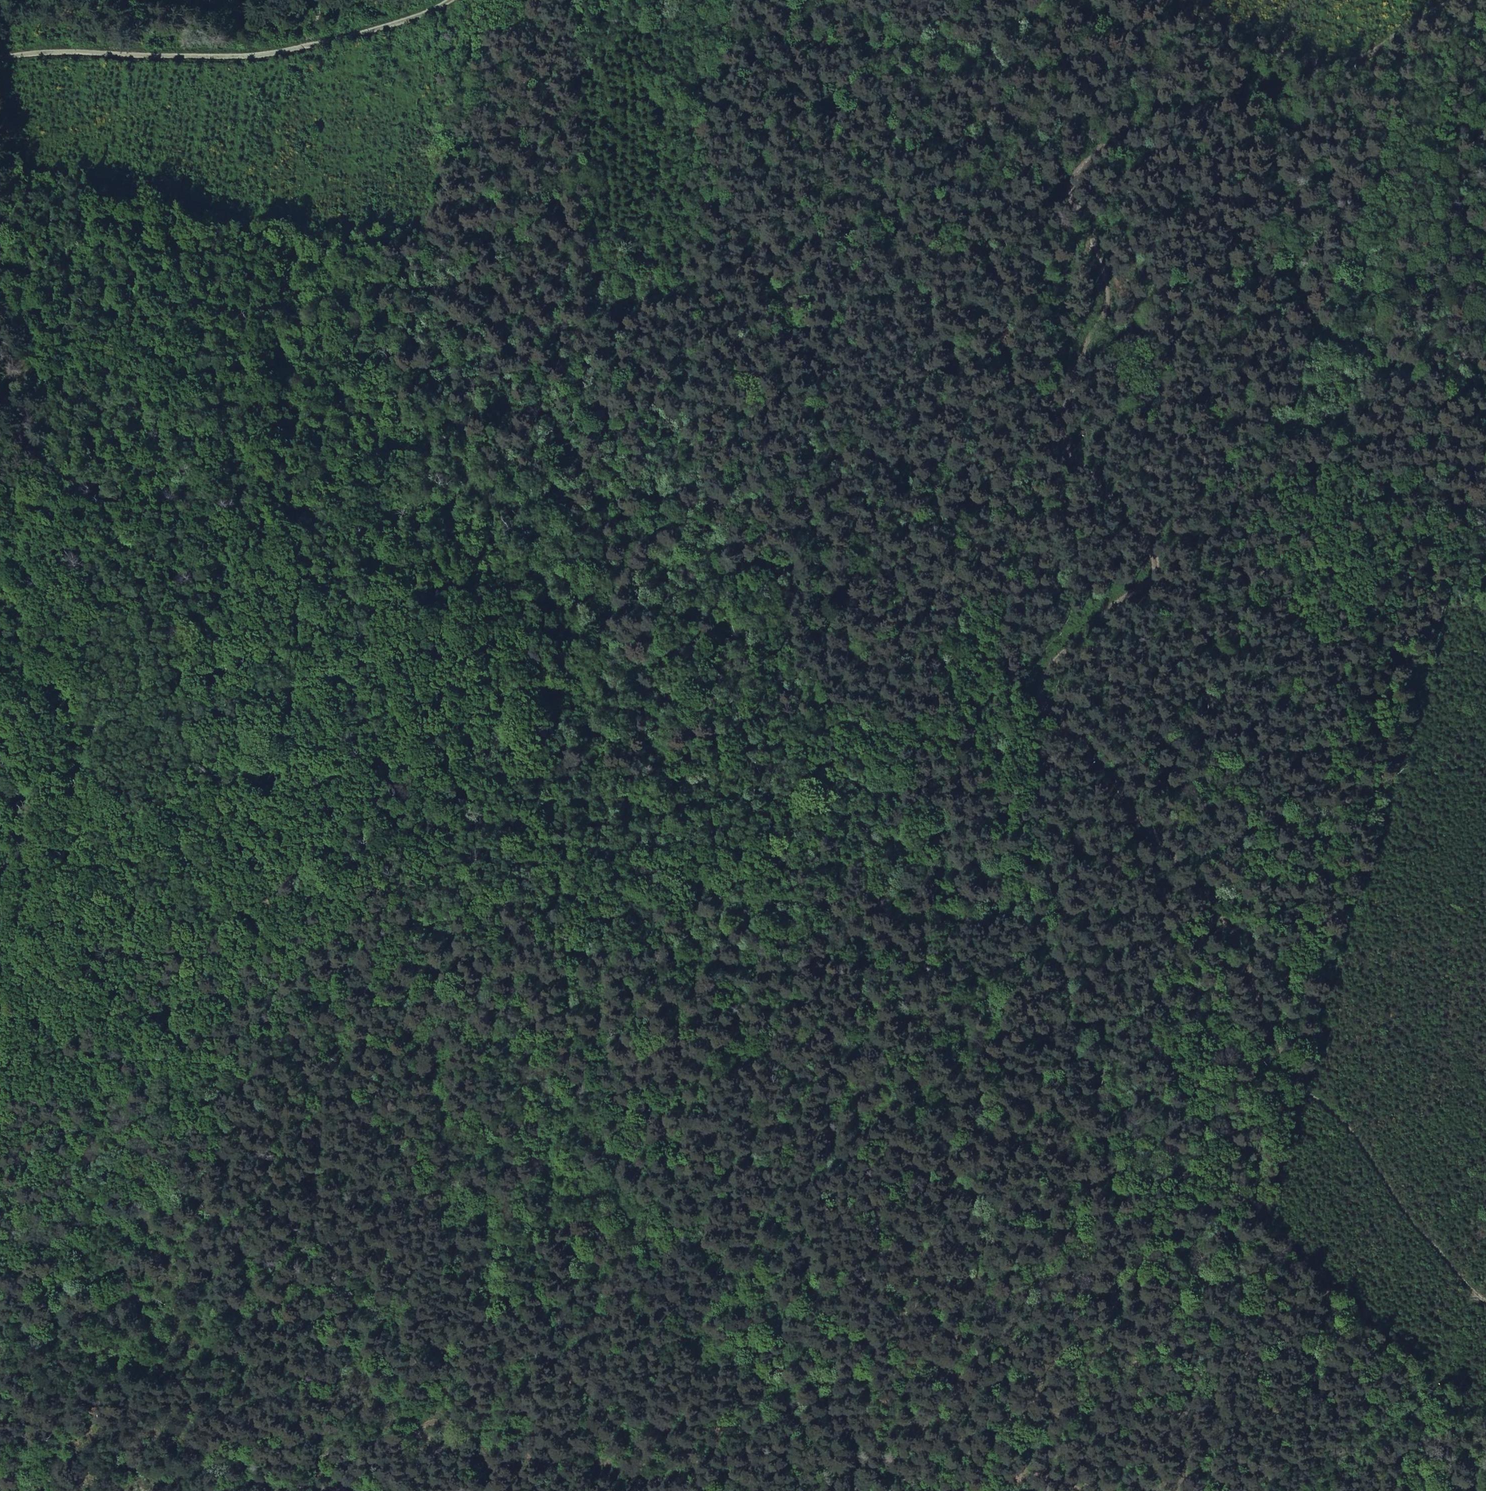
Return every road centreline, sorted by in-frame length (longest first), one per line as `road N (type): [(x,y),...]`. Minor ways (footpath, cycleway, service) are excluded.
road 1 (track): [(1084,1490),(984,1452),(925,1463),(796,1446),(720,1469),(670,1469),(525,1452),(466,1421),(410,1434),(299,1490)]
road 2 (track): [(449,0),(289,49),(38,47)]

